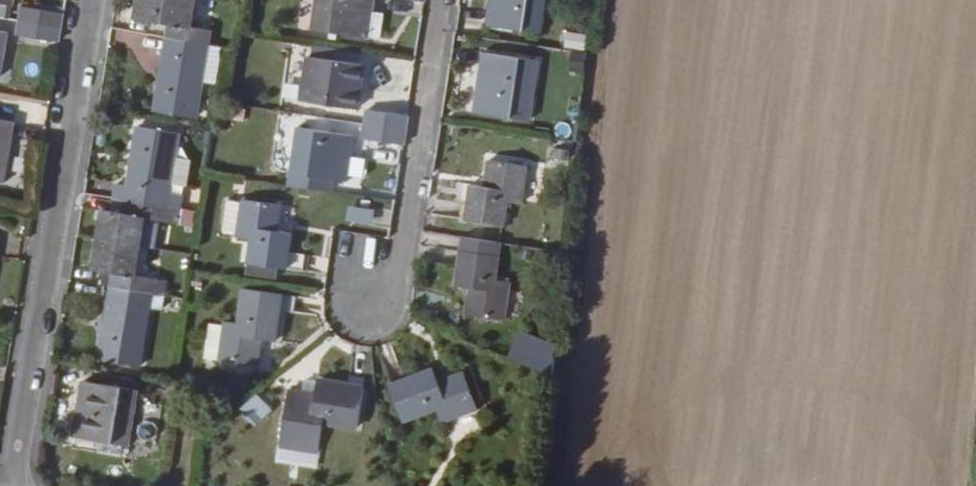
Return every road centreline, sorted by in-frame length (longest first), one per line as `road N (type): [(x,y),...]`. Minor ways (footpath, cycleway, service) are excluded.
road 1 (residential): [(7,485),(93,0)]
road 2 (residential): [(437,0),(400,249),(360,304)]

